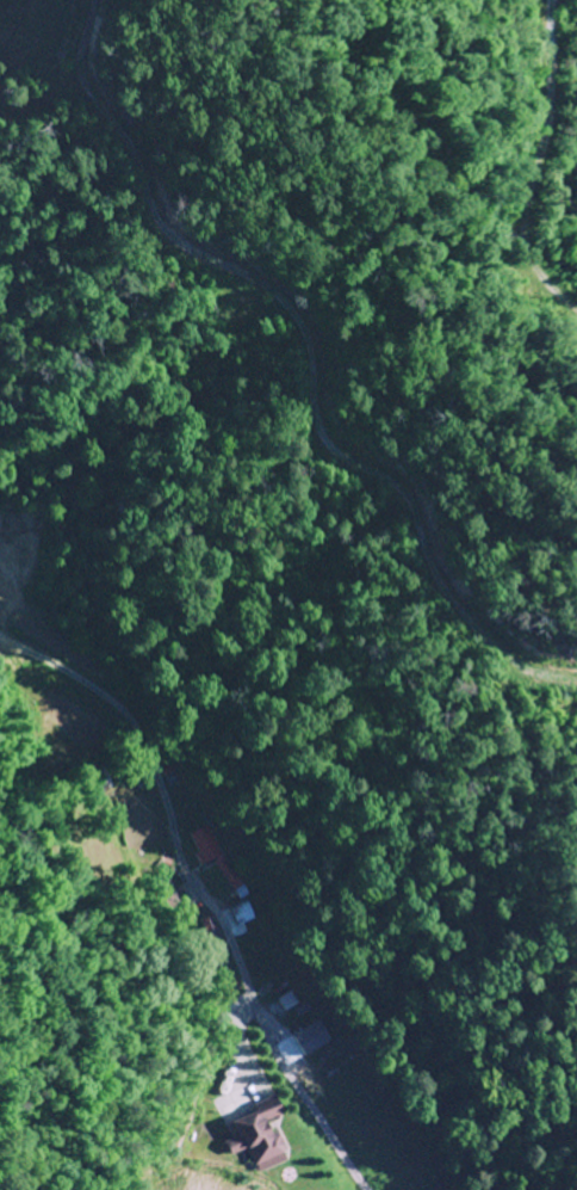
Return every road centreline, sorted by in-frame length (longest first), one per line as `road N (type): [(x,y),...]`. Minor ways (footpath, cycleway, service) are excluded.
road 1 (residential): [(349,1128),(149,726),(0,618)]

